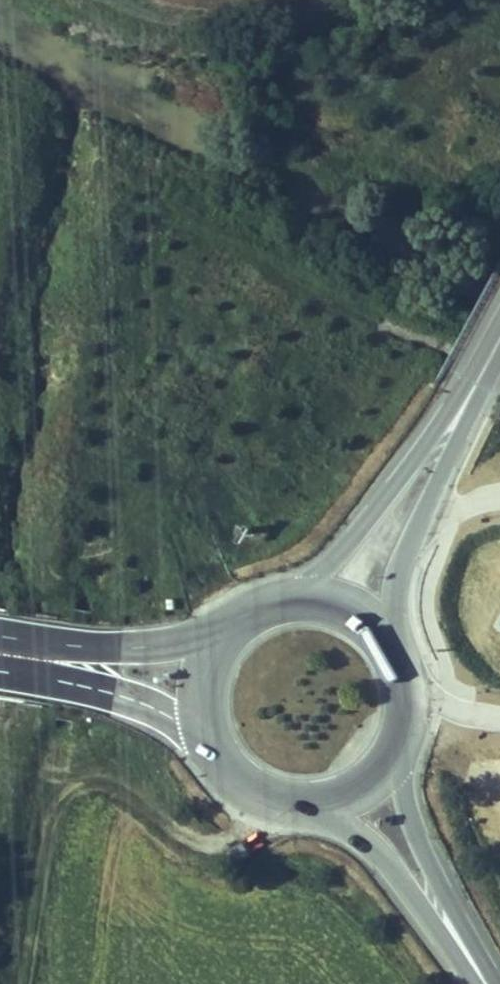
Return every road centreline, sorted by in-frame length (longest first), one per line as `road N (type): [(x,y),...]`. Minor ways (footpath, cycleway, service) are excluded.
road 1 (primary): [(399,633),(406,560),(477,385)]
road 2 (primary): [(477,385),(315,590)]
road 3 (primary): [(310,816),(381,858),(478,976)]
road 4 (primary): [(478,976),(393,779)]
road 5 (primary): [(393,779),(415,743),(423,704),(417,667),(399,633)]
road 6 (motorway): [(69,665),(141,699),(203,744)]
road 7 (motorway): [(220,633),(69,665)]
road 8 (primary): [(203,744),(246,797),(310,816)]

